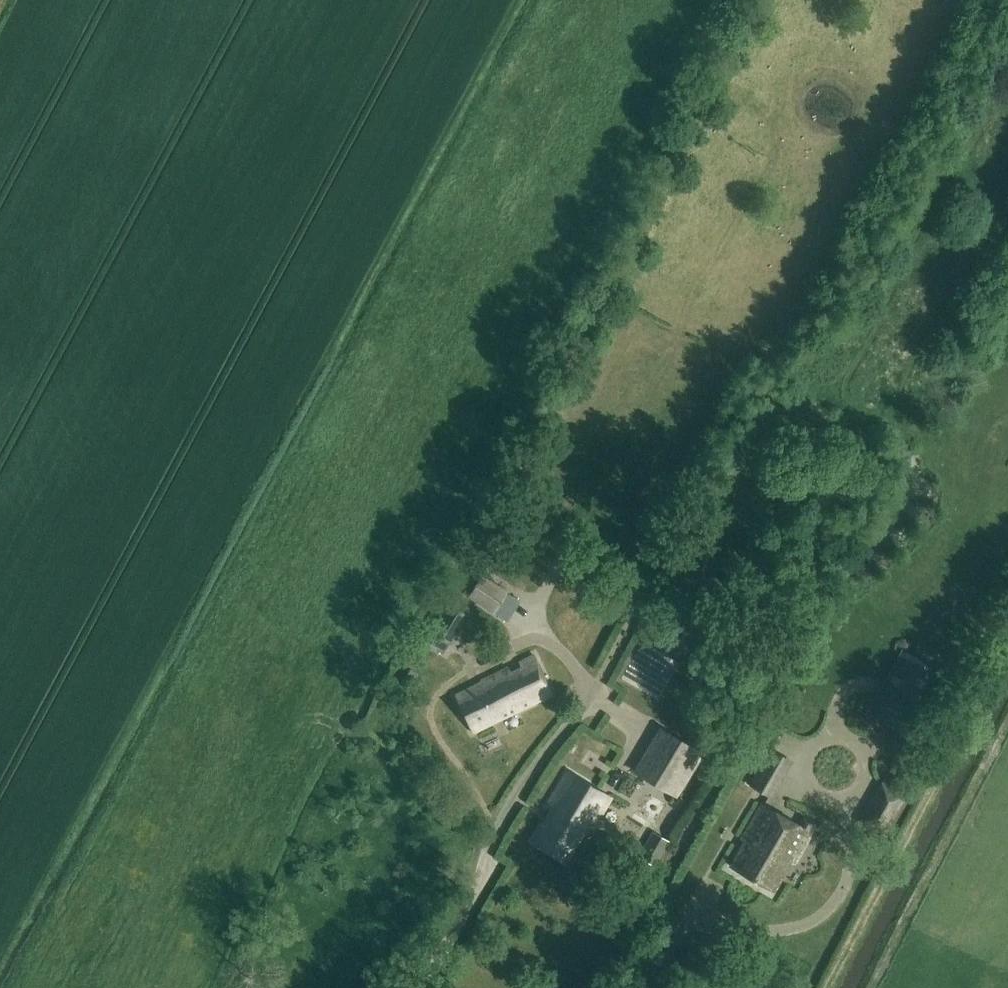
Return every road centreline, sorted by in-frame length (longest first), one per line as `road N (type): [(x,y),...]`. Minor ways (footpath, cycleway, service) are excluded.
road 1 (residential): [(423,987),(494,835),(526,780),(586,705),(646,583)]

